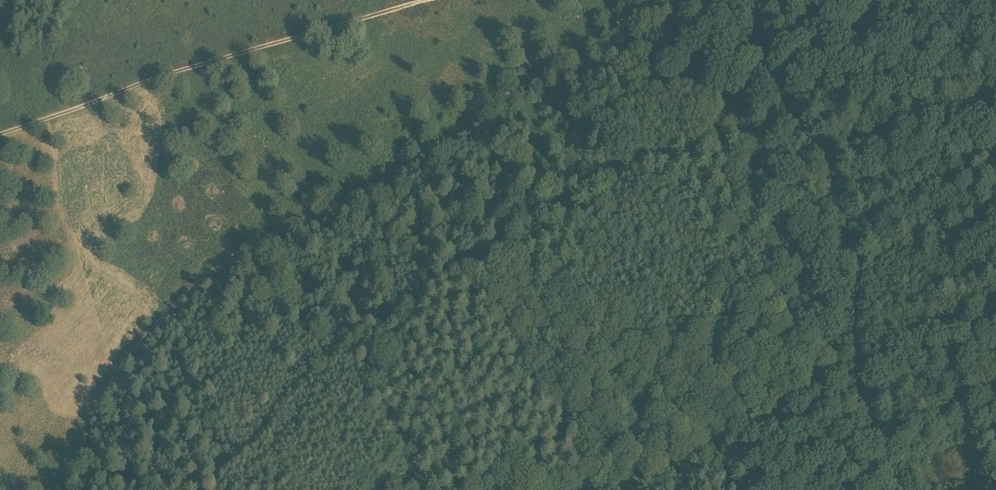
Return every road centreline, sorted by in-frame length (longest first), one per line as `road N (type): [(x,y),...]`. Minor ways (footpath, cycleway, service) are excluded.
road 1 (track): [(908,489),(877,417),(843,195),(758,21)]
road 2 (track): [(428,0),(176,72),(0,133)]
road 3 (track): [(623,489),(692,466),(809,369),(866,352)]
road 4 (track): [(995,19),(823,32),(758,21)]

